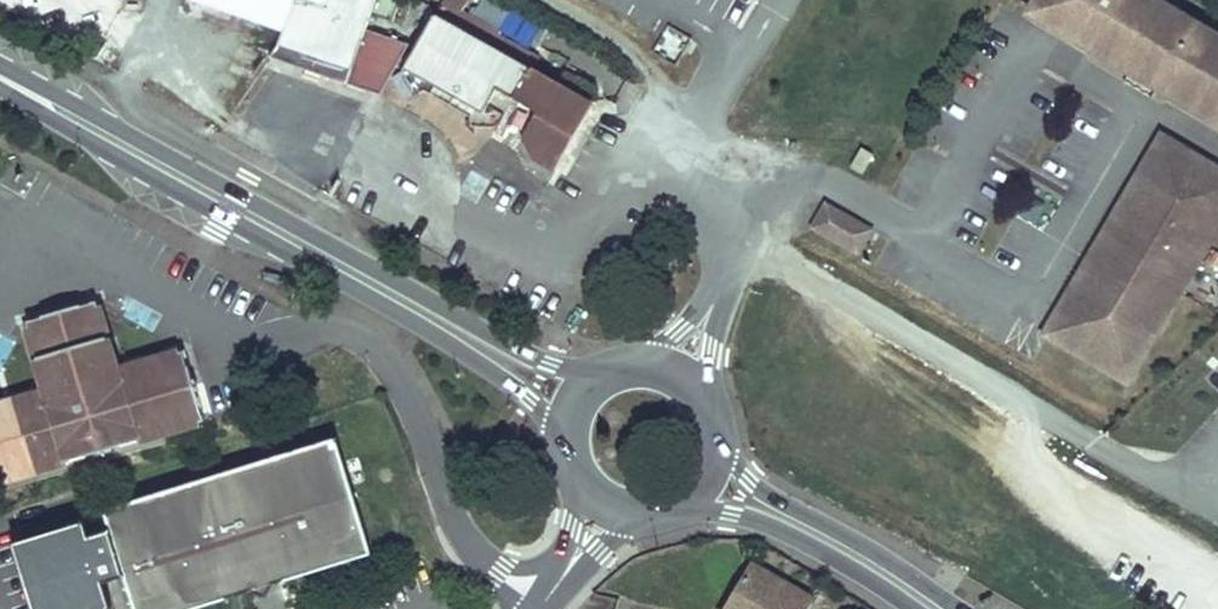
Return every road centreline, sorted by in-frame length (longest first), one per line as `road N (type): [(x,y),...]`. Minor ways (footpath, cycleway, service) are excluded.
road 1 (secondary): [(589,385),(0,65)]
road 2 (secondary): [(0,89),(459,351),(565,437)]
road 3 (unclassified): [(543,602),(462,541),(410,396),(374,350),(306,328),(257,341)]
road 4 (secondary): [(954,608),(769,497),(716,452)]
road 5 (secondary): [(680,504),(791,537),(910,608)]
road 6 (unclassified): [(721,283),(734,231),(719,189),(683,136)]
road 7 (unclassified): [(543,602),(641,515)]
road 8 (unclassified): [(577,481),(543,602)]

